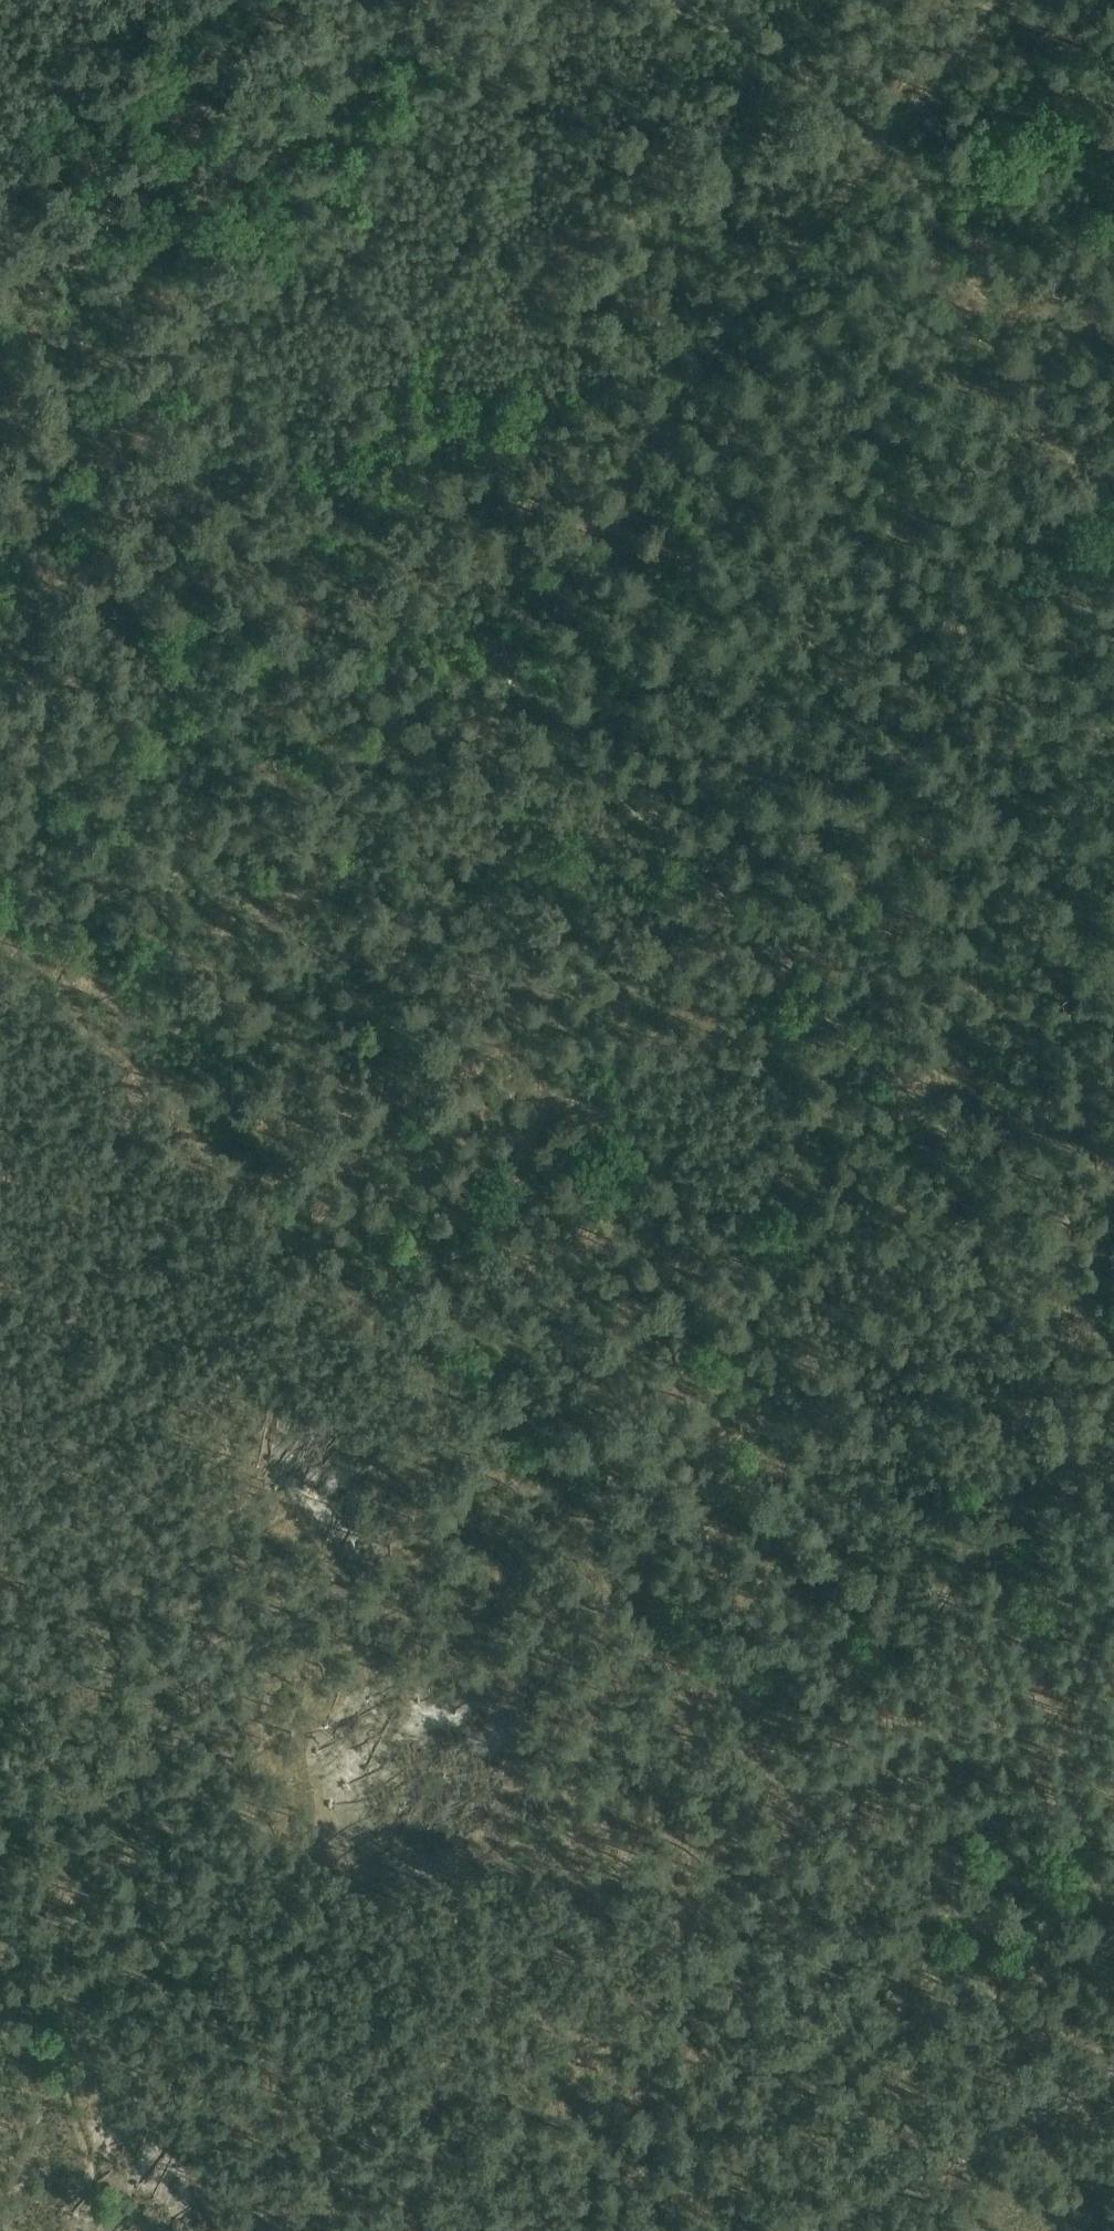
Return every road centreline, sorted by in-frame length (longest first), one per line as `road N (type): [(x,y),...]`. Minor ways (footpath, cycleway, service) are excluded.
road 1 (track): [(702,0),(899,136)]

